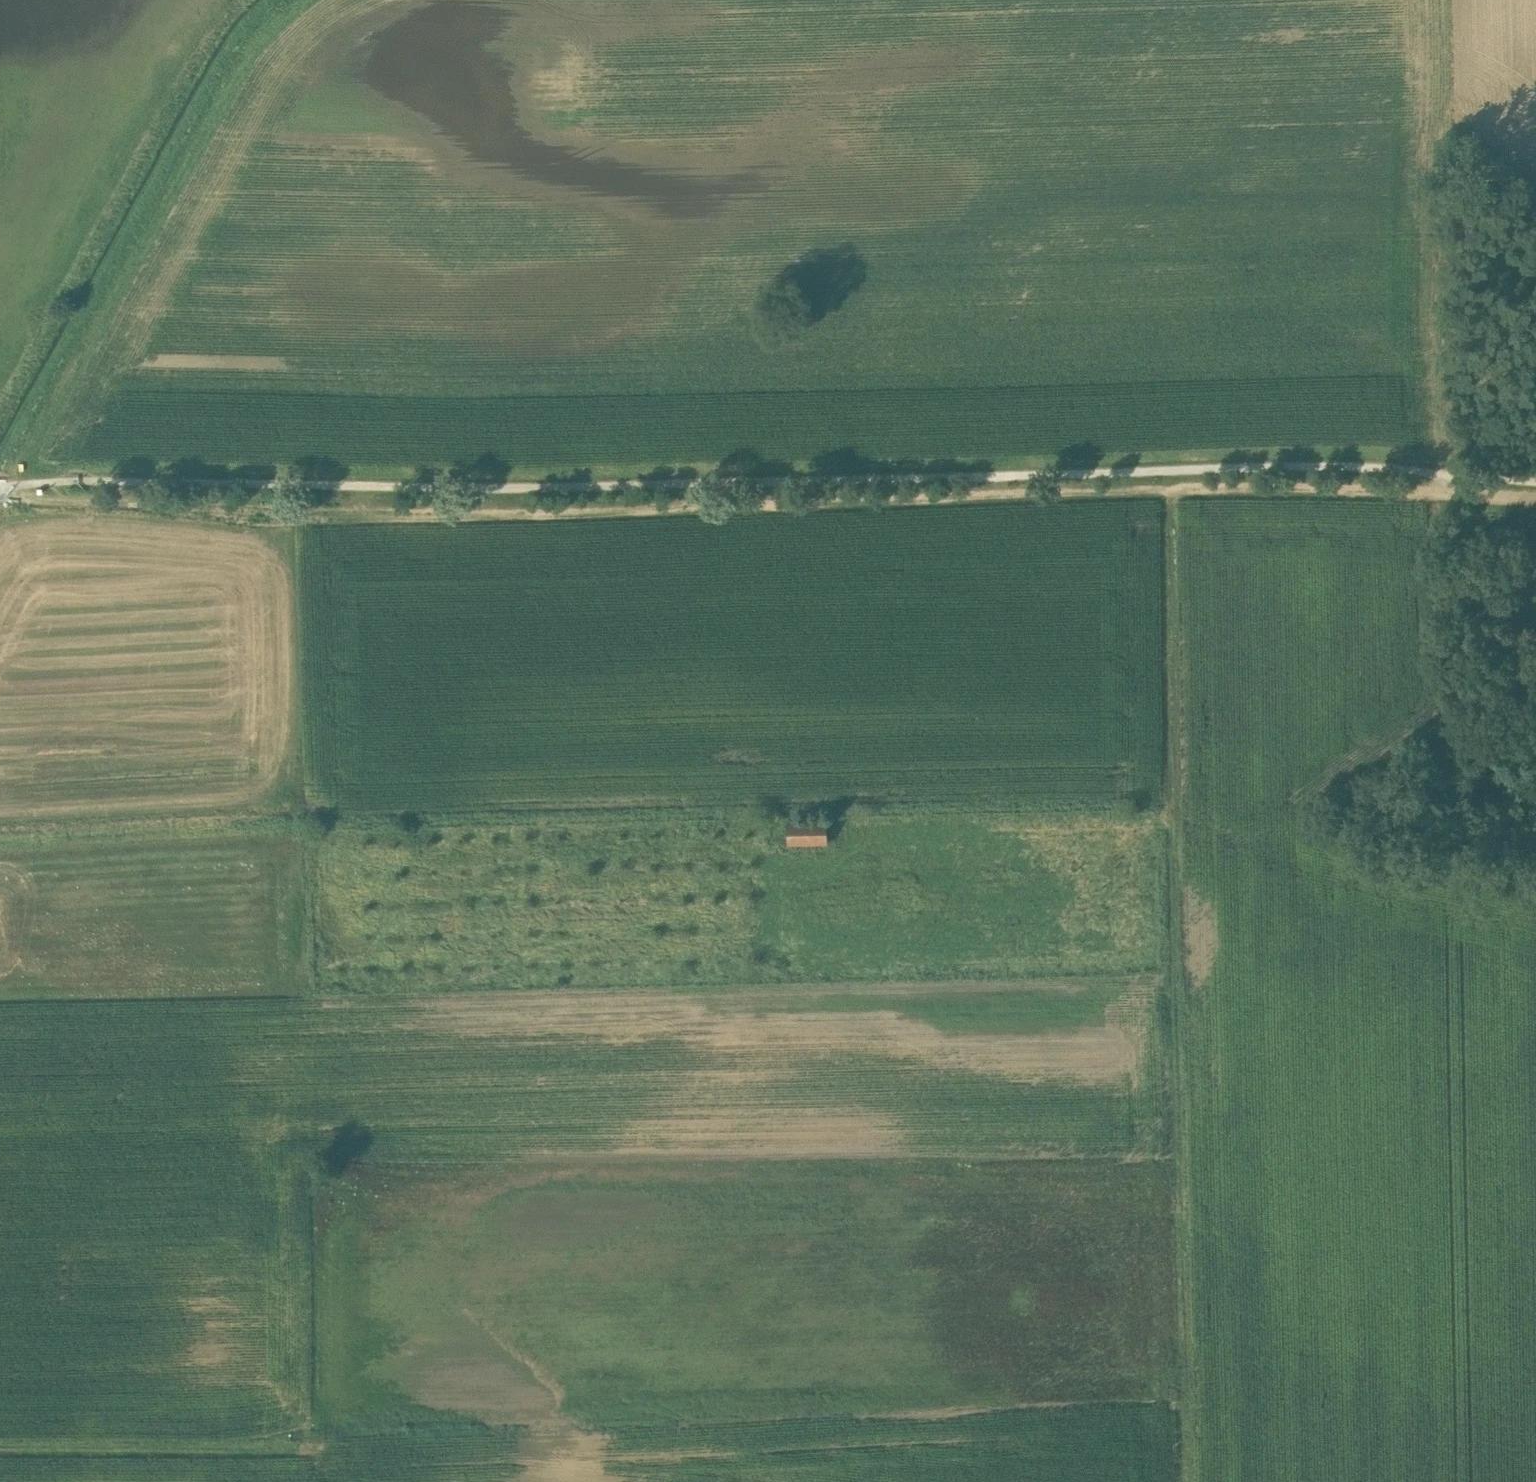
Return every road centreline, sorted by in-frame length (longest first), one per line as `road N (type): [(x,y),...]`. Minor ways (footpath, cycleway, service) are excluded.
road 1 (track): [(0,492),(338,506),(1173,489),(1535,497)]

